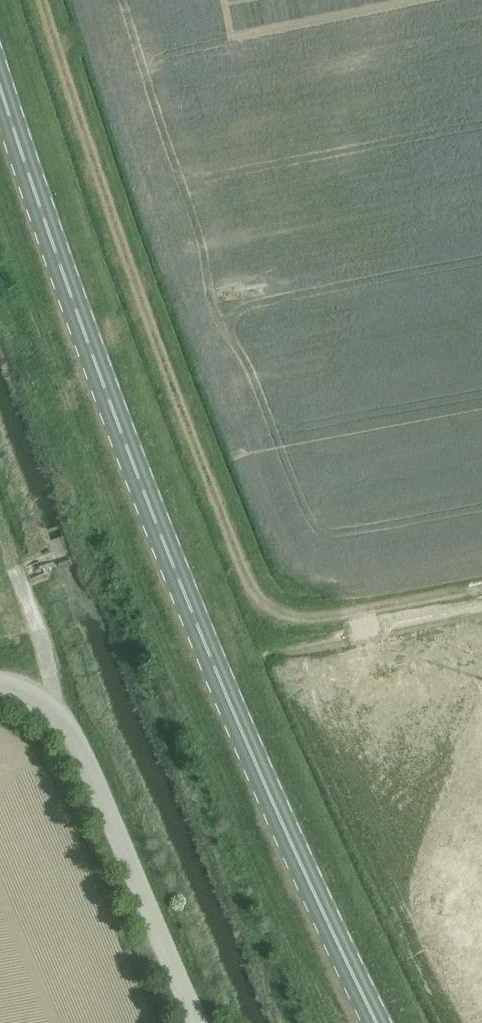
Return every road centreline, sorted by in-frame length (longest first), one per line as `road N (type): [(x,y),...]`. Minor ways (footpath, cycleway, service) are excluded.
road 1 (primary): [(379,1022),(223,683),(64,271),(0,70)]
road 2 (track): [(481,585),(296,616),(251,585),(42,0)]
road 3 (unclassified): [(0,690),(51,713),(70,739),(190,1022)]

